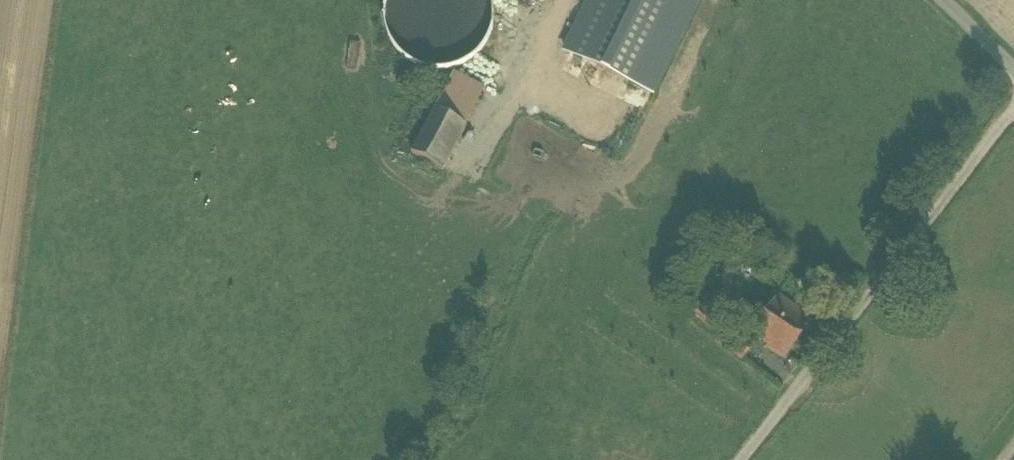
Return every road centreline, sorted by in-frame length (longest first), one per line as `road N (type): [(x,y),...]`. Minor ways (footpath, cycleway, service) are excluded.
road 1 (unclassified): [(1013,105),(741,459)]

